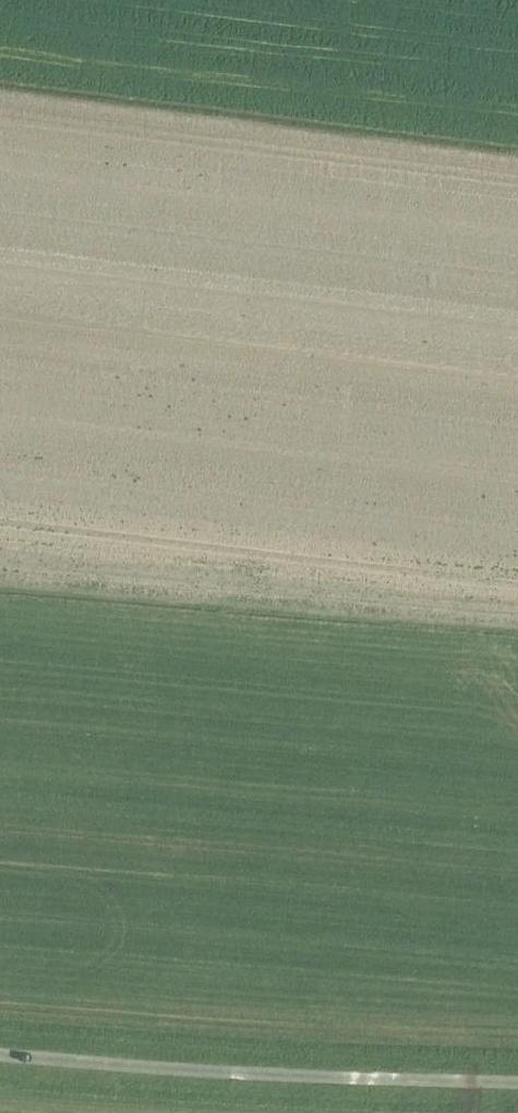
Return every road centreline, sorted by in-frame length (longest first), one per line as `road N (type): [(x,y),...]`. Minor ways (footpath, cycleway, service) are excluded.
road 1 (track): [(517,1081),(323,1076),(0,1051)]

